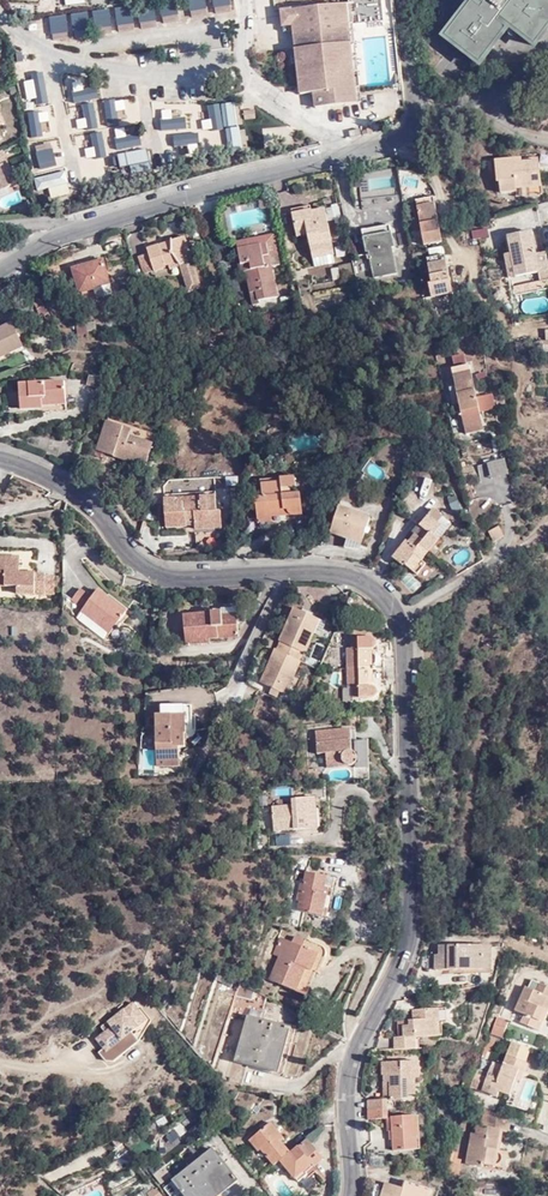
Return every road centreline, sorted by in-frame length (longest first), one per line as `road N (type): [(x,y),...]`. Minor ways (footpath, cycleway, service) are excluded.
road 1 (residential): [(0,458),(58,483),(149,571),(353,576),(375,587),(390,607),(402,635),(413,888),(403,946),(356,1033),(344,1084),(346,1195)]
road 2 (residential): [(418,126),(68,233),(0,269)]
road 3 (unclassified): [(547,76),(418,126)]
road 4 (unclassified): [(418,126),(408,0)]

